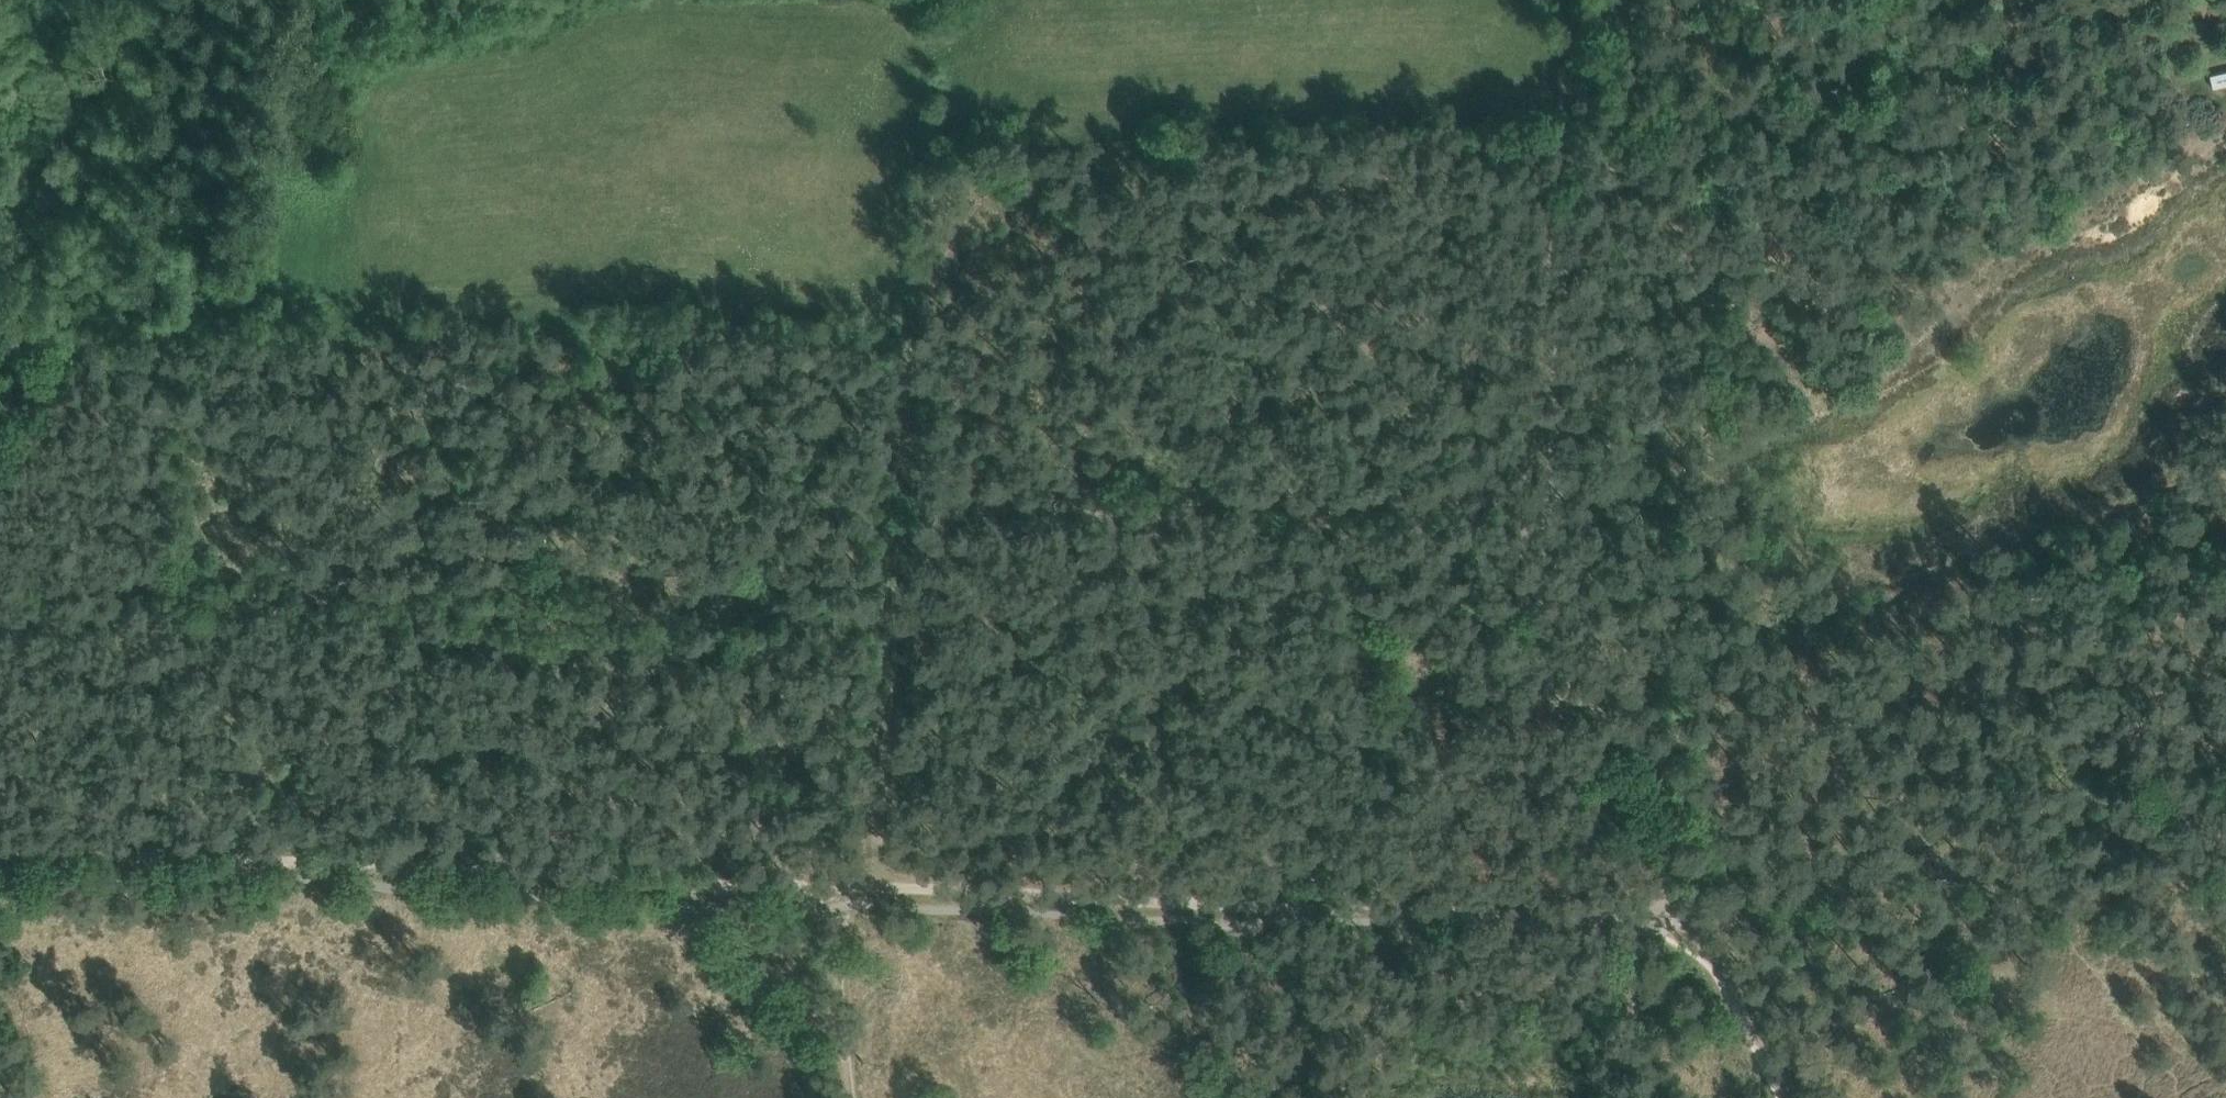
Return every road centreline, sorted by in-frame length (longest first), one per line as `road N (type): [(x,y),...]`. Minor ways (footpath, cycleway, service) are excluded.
road 1 (track): [(1676,904),(1365,906),(753,885),(171,834),(0,835)]
road 2 (track): [(2225,850),(2062,897),(1789,913),(1706,937)]

